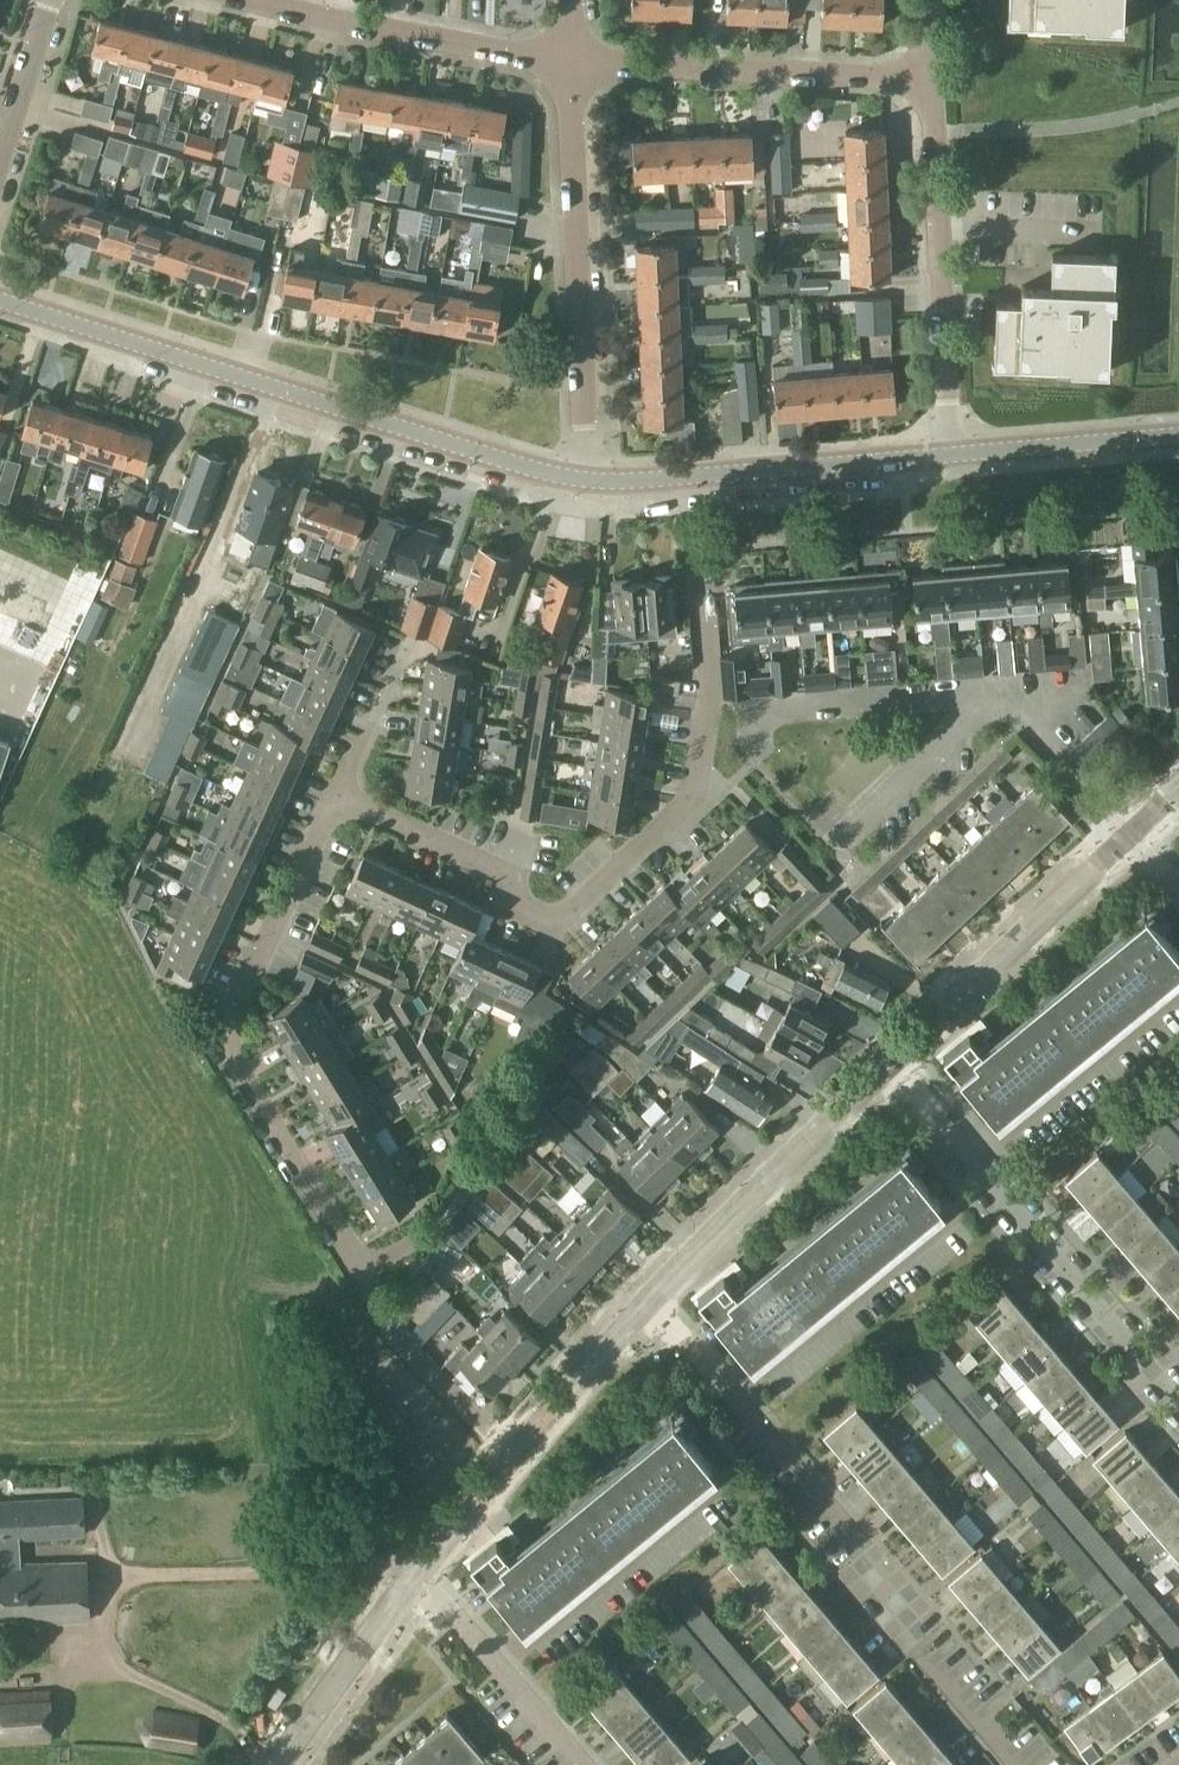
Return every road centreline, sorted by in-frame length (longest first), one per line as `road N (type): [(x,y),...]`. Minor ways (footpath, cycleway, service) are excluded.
road 1 (residential): [(515,1454),(387,1326),(244,1069),(232,1024),(319,826),(342,798)]
road 2 (residential): [(342,798),(507,877),(521,907),(555,922),(575,911),(696,797),(713,715),(690,479)]
road 3 (unclassified): [(0,301),(586,481)]
road 4 (residential): [(1015,1764),(917,1651),(864,1548),(655,1296)]
road 5 (residential): [(1178,1400),(888,1064)]
road 6 (residential): [(586,481),(572,61)]
road 7 (residential): [(954,456),(933,80)]
road 8 (residential): [(933,80),(572,61)]
road 9 (residential): [(888,1064),(1134,834)]
road 10 (residential): [(655,1296),(888,1064)]
road 11 (residential): [(572,61),(260,0)]
road 12 (residential): [(762,752),(751,739),(757,712),(987,701)]
road 13 (unclassified): [(690,479),(954,456)]
road 14 (residential): [(584,1764),(416,1570)]
road 15 (residential): [(282,1764),(416,1570)]
road 16 (unclassified): [(954,456),(1178,440)]
road 17 (residential): [(987,701),(834,849)]
road 18 (residential): [(515,1454),(655,1296)]
road 19 (residential): [(1134,834),(1025,717),(987,701)]
road 20 (residential): [(411,638),(342,798)]
road 21 (residential): [(0,155),(48,0)]
road 22 (residential): [(416,1570),(515,1454)]

